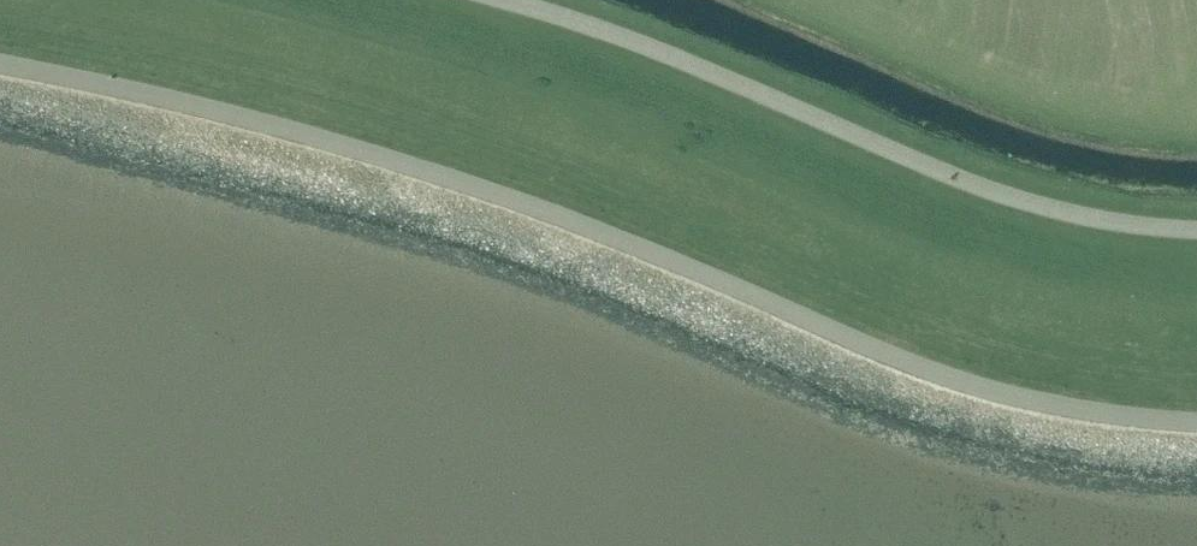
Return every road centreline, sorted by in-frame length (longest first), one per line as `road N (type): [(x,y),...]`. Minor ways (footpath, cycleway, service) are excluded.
road 1 (unclassified): [(0,81),(533,227),(937,396),(1074,429),(1196,442)]
road 2 (unclassified): [(1196,240),(1118,233),(1002,203),(688,70),(473,0)]

